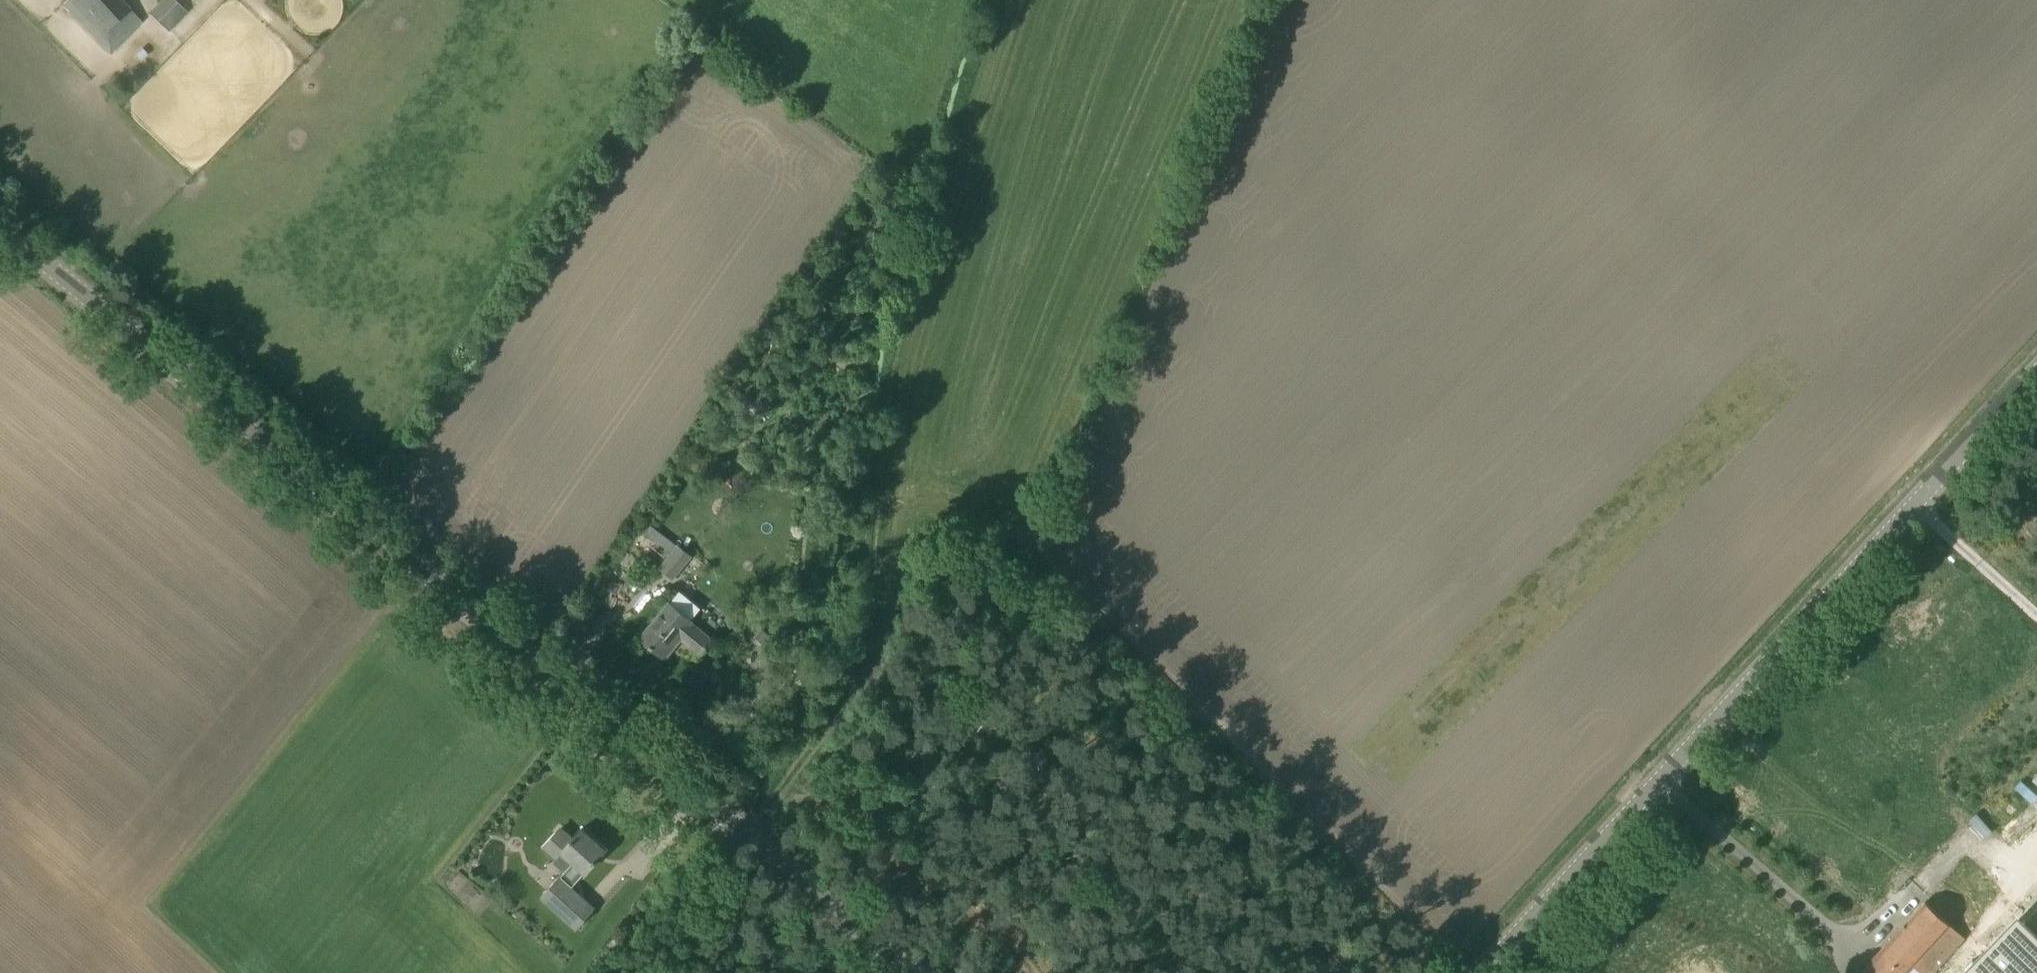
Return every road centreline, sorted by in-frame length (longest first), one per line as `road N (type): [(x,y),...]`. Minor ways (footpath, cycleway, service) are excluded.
road 1 (unclassified): [(917,972),(0,224)]
road 2 (tertiary): [(1474,972),(2036,372)]

